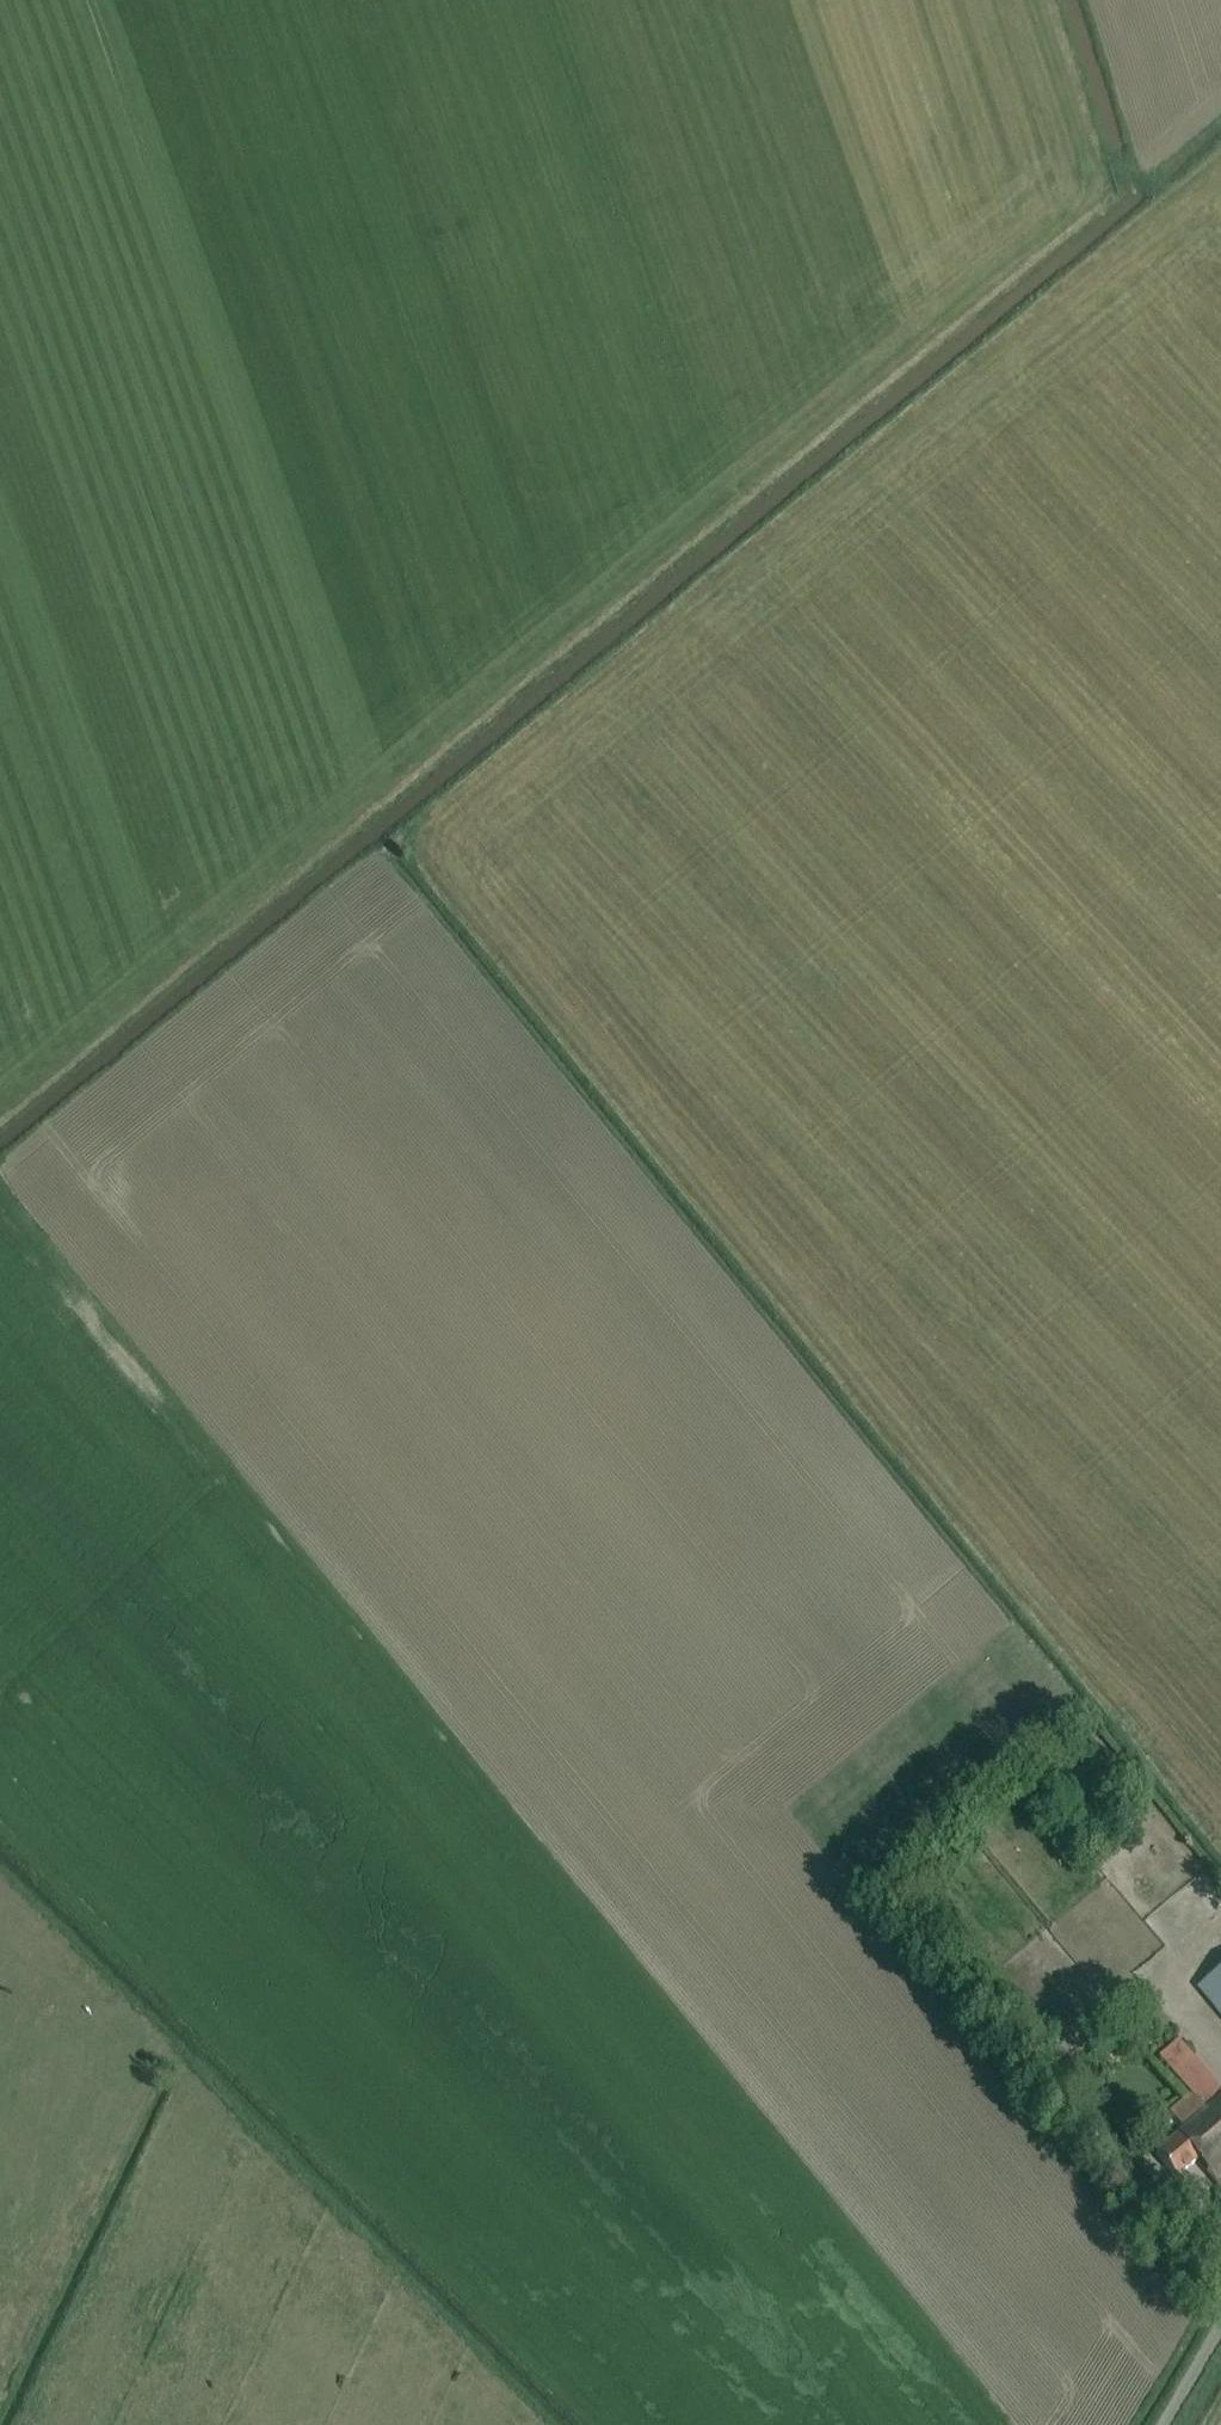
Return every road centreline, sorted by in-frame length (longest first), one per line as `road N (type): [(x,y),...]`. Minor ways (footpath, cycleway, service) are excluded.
road 1 (unclassified): [(1150,2424),(1220,2304)]

